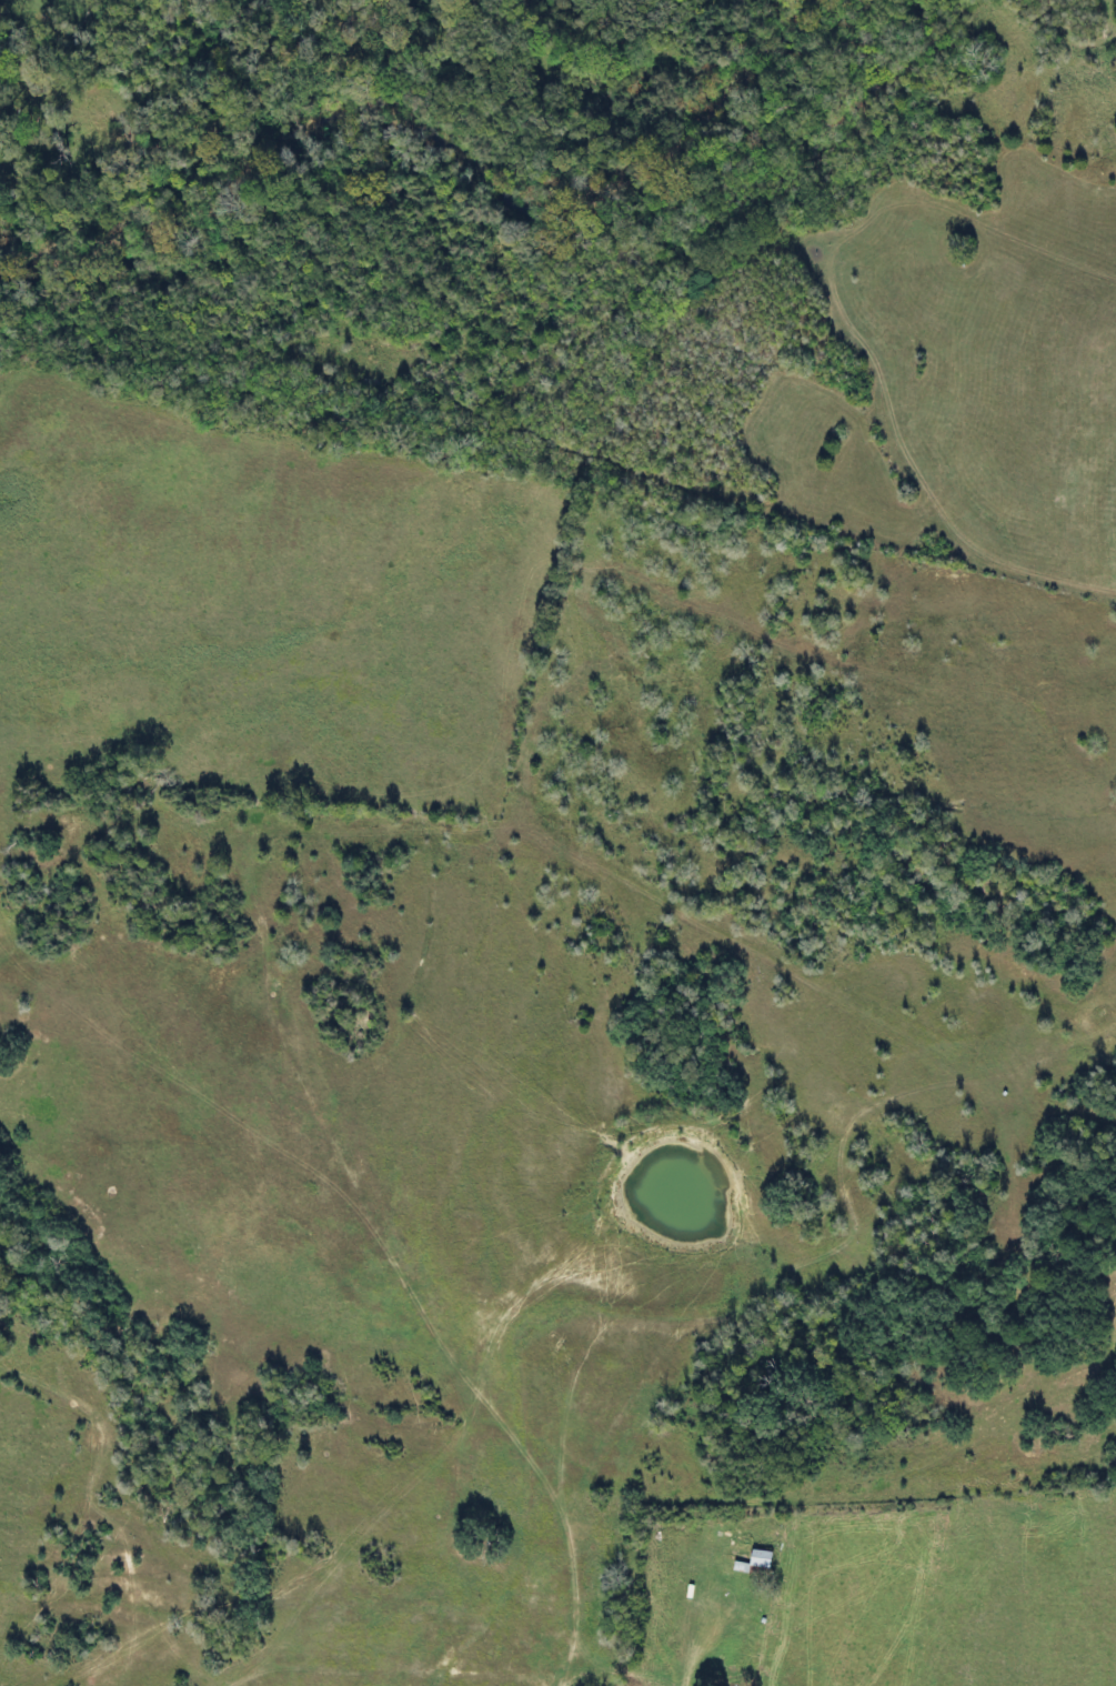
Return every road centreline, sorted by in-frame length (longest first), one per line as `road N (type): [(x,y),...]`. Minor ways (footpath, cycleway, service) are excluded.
road 1 (residential): [(564,1685),(580,1655),(577,1517),(557,1458),(444,1345),(389,1223),(411,1106),(413,1001)]

